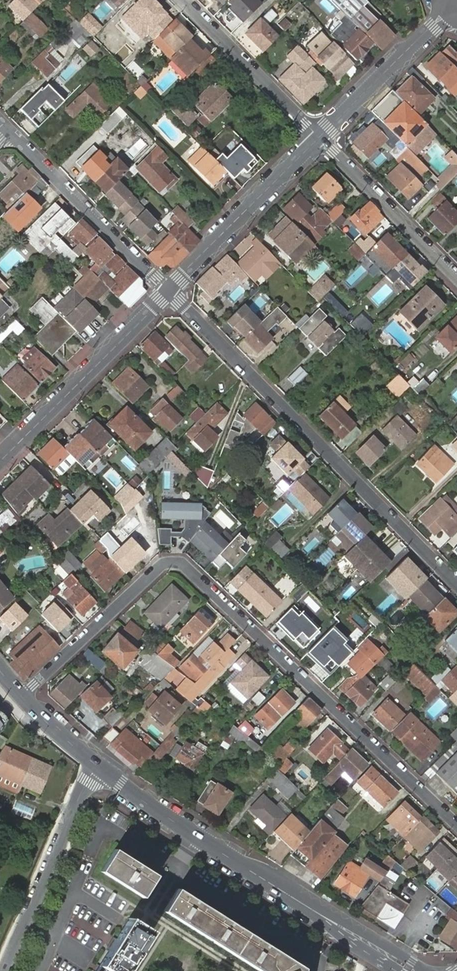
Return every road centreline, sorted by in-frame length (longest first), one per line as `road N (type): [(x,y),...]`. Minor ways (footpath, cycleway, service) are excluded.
road 1 (residential): [(456,825),(182,563),(163,563),(21,695)]
road 2 (residential): [(456,580),(167,292)]
road 3 (tertiary): [(97,767),(414,970)]
road 4 (residential): [(167,292),(0,456)]
road 5 (residential): [(167,292),(12,128)]
road 6 (residential): [(7,970),(97,767)]
road 7 (residential): [(319,138),(167,292)]
road 8 (residential): [(456,278),(319,138)]
road 9 (residential): [(319,138),(187,0)]
road 10 (residential): [(454,6),(319,138)]

